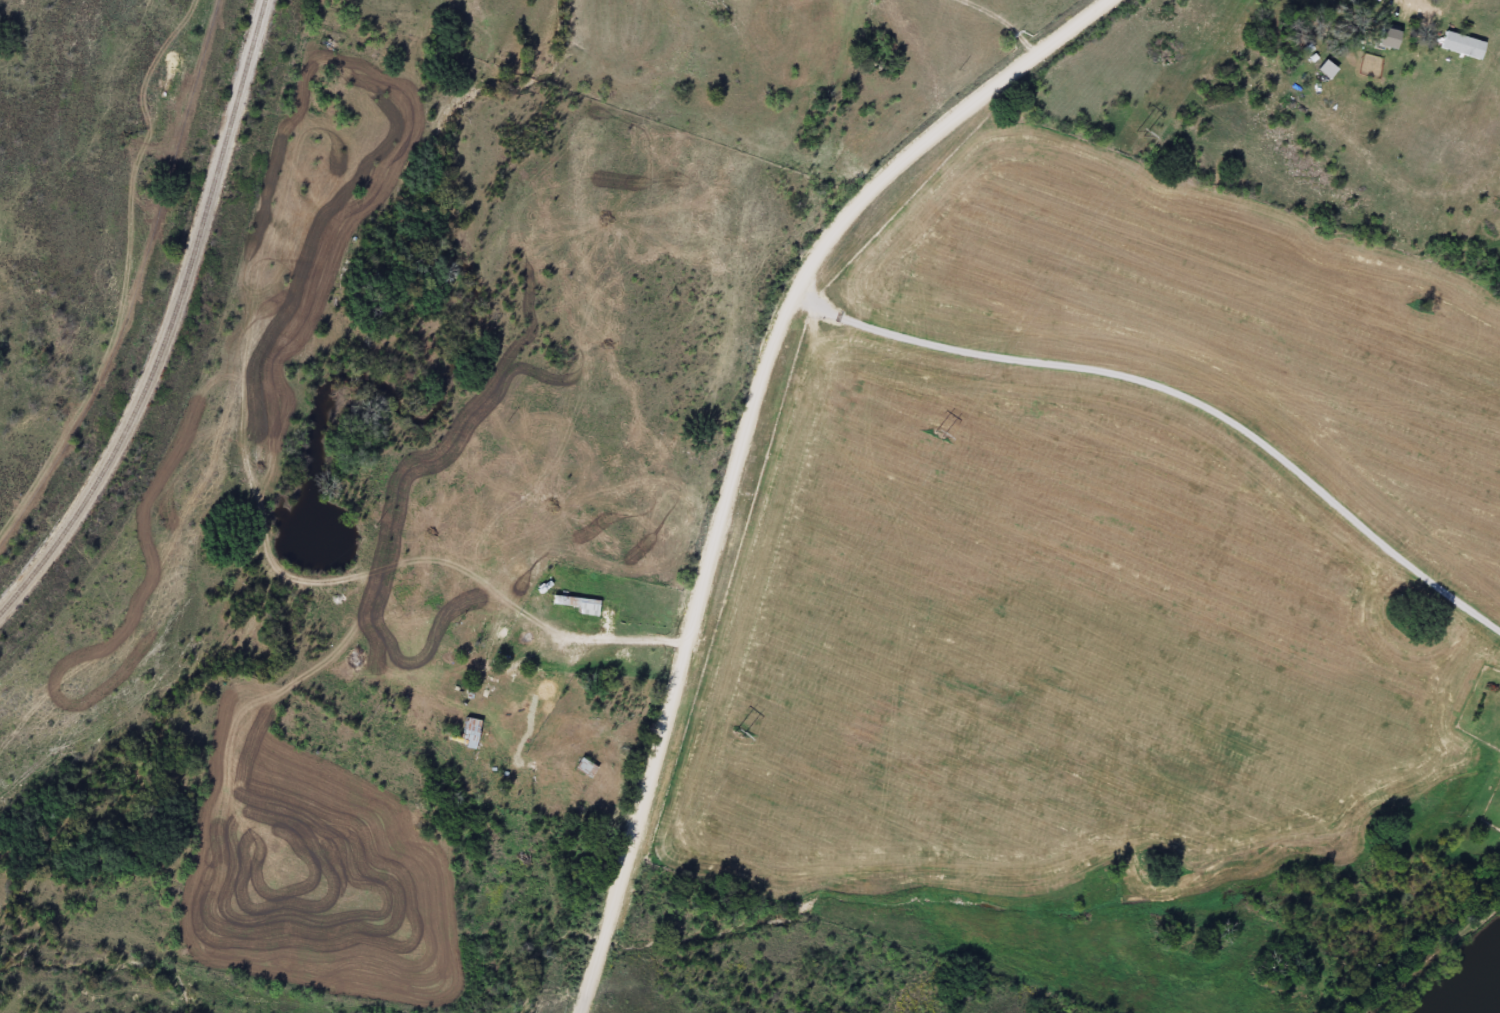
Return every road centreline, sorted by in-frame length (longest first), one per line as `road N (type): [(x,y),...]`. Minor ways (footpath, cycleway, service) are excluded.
road 1 (residential): [(583,1012),(767,372),(801,292),(894,167),(1111,0)]

